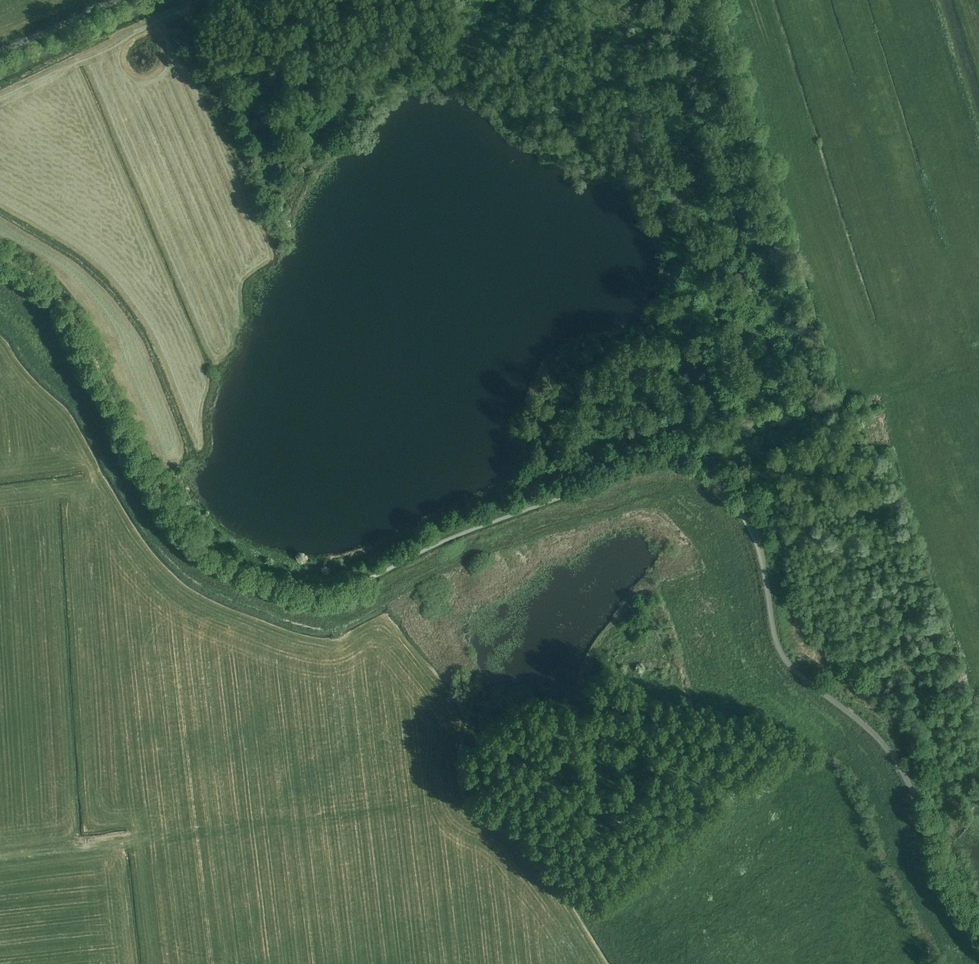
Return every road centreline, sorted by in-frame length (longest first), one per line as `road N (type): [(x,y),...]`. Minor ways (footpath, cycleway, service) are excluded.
road 1 (unclassified): [(978,926),(941,878),(897,763),(877,735),(781,652),(753,534)]
road 2 (track): [(753,534),(751,507),(714,451),(672,454),(648,467)]
road 3 (unclassified): [(0,52),(119,0)]

